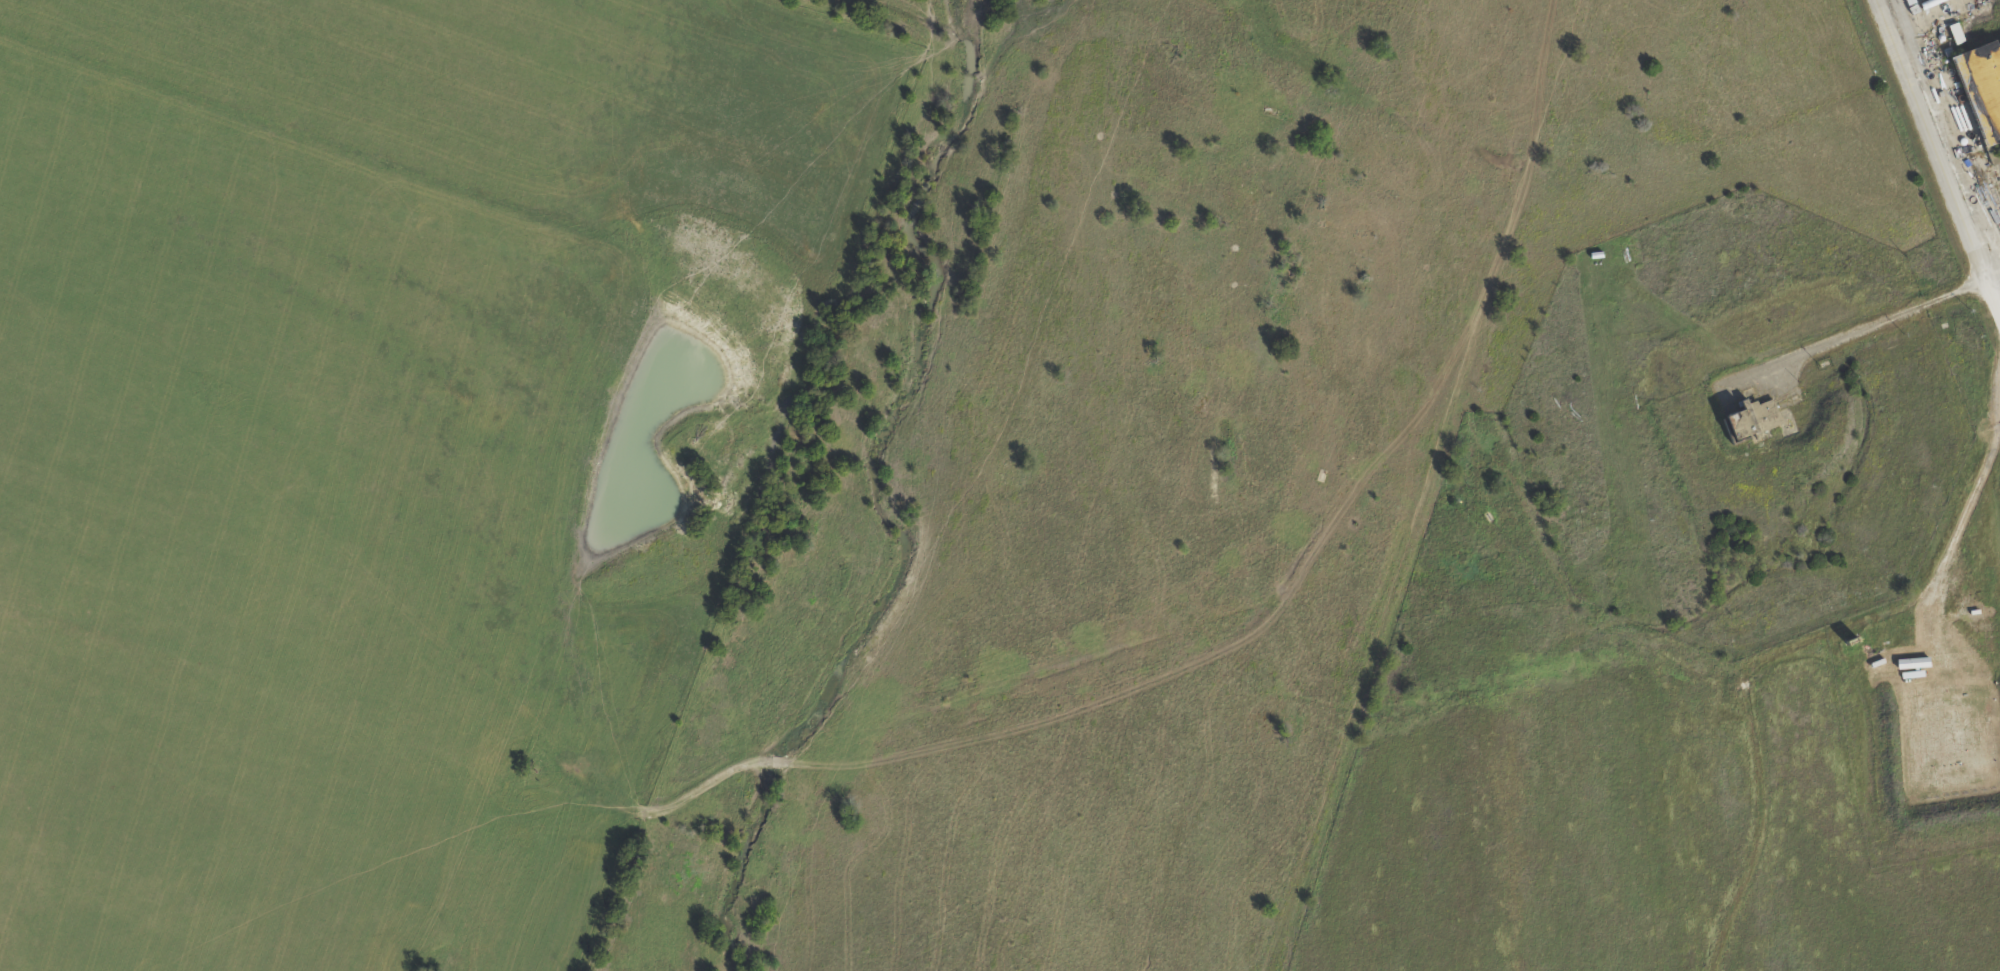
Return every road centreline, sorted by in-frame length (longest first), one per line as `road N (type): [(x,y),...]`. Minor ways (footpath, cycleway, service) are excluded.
road 1 (track): [(1999,362),(1999,434),(1910,610),(1746,667),(1765,813),(1713,970)]
road 2 (residential): [(1999,301),(1883,0)]

